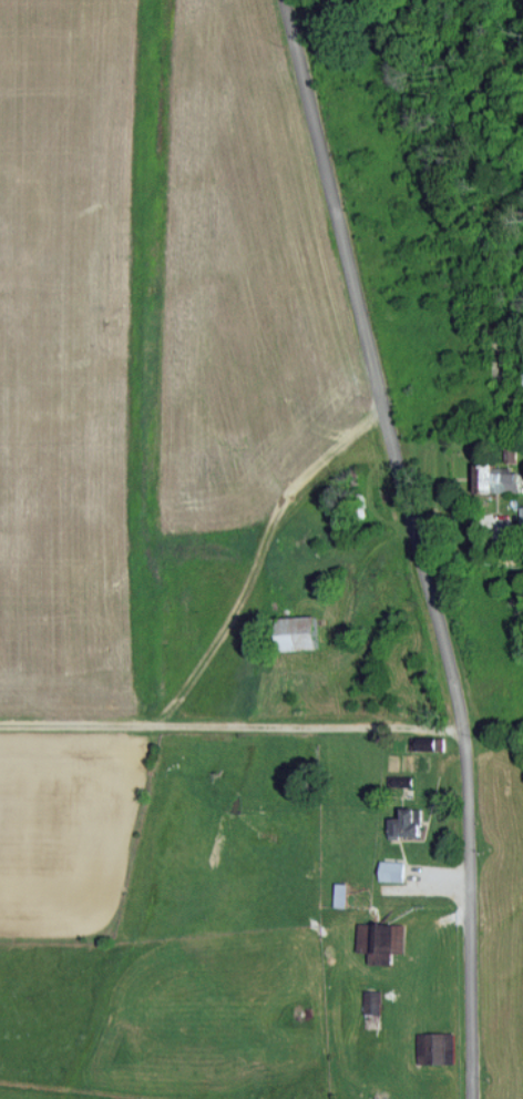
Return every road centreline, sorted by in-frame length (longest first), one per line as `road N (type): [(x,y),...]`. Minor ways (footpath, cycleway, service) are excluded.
road 1 (residential): [(472,1098),(465,729),(282,0)]
road 2 (residential): [(465,729),(0,720)]
road 3 (residential): [(162,721),(247,598),(273,521),(295,489),(386,416)]

